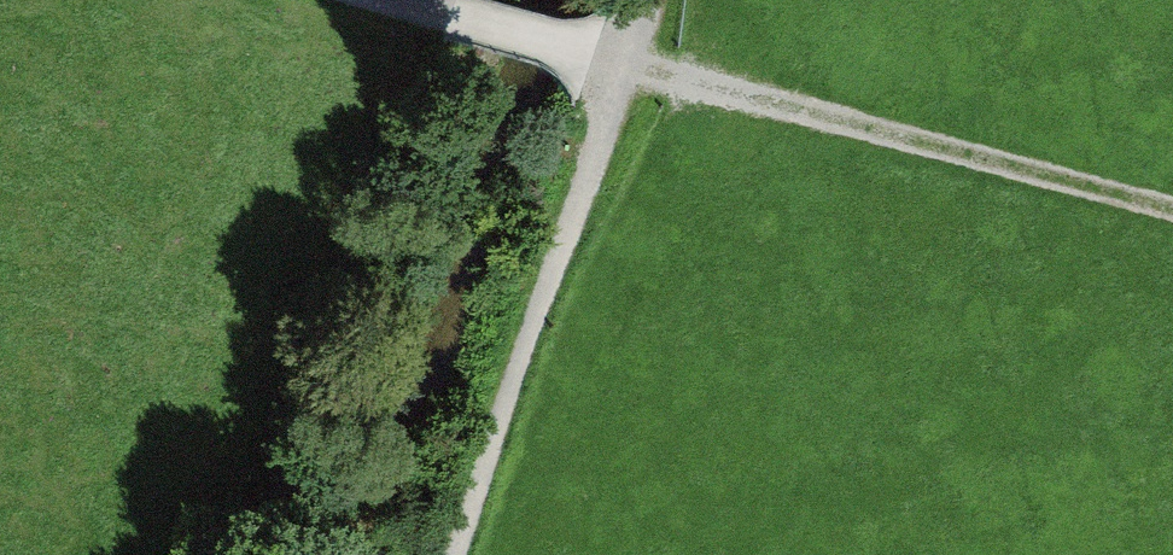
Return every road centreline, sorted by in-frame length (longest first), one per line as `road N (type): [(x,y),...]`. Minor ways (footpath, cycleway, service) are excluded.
road 1 (track): [(403,0),(1172,213)]
road 2 (track): [(457,554),(642,0)]

